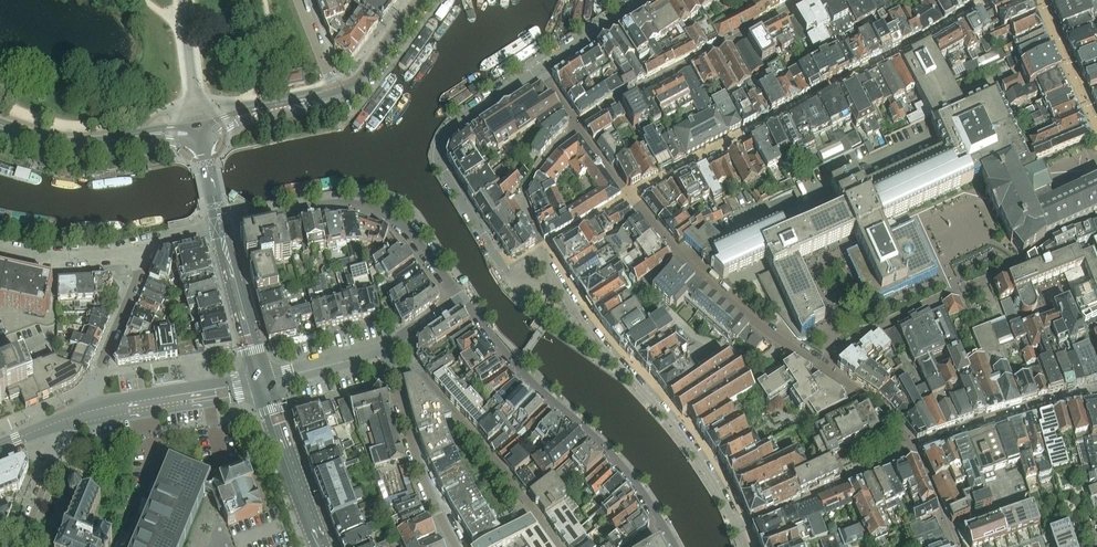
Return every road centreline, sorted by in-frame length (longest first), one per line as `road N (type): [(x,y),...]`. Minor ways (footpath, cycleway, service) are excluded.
road 1 (residential): [(990,0),(630,196)]
road 2 (residential): [(541,251),(587,326),(689,444),(737,528)]
road 3 (residential): [(462,298),(538,387),(605,450),(664,529)]
road 4 (residential): [(462,298),(400,229),(371,211),(327,208),(220,228)]
road 5 (residential): [(541,72),(474,117),(439,155),(505,271)]
road 6 (residential): [(577,126),(807,0)]
road 7 (residential): [(823,367),(732,307),(630,196)]
road 8 (residential): [(393,369),(420,374),(562,546)]
road 9 (residential): [(823,367),(874,328),(1024,259)]
road 10 (residential): [(737,528),(914,450)]
road 11 (residential): [(1096,393),(914,450)]
road 12 (residential): [(393,369),(421,471),(456,546)]
road 13 (residential): [(80,414),(153,243)]
road 14 (tertiary): [(80,414),(263,383)]
road 15 (tertiary): [(320,546),(263,383)]
road 16 (tertiary): [(263,383),(220,228)]
road 17 (residential): [(0,253),(96,256),(153,243)]
road 18 (tertiary): [(140,135),(64,144),(0,125)]
road 19 (residential): [(1039,0),(1096,130)]
road 20 (tertiary): [(336,96),(199,127)]
road 21 (residential): [(541,72),(653,0)]
road 22 (tertiary): [(420,0),(359,80),(336,96)]
road 23 (residential): [(263,383),(386,347)]
road 24 (residential): [(914,450),(890,415),(823,367)]
road 25 (residential): [(19,546),(48,471),(42,428)]

